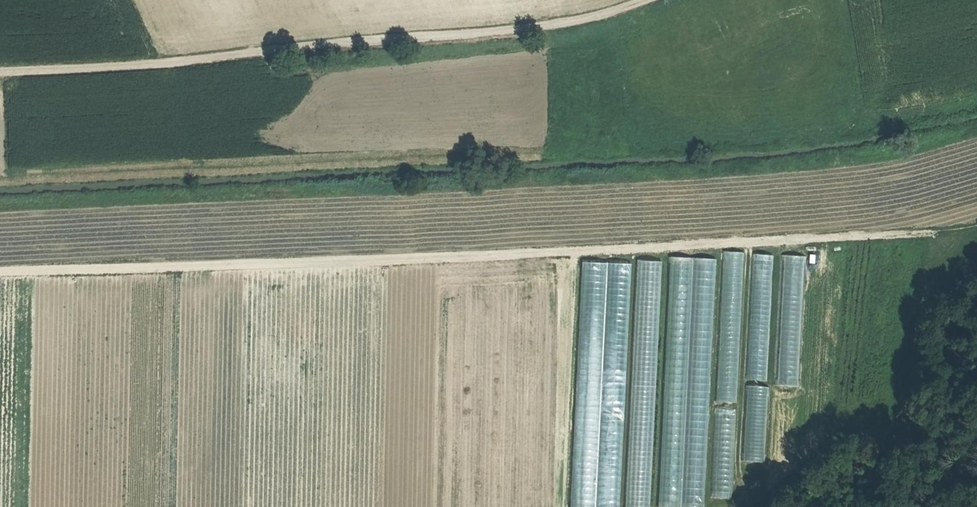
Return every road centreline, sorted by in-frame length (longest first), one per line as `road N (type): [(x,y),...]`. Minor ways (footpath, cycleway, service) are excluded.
road 1 (track): [(718,241),(0,268)]
road 2 (track): [(647,0),(530,31),(0,75)]
road 3 (track): [(765,506),(809,461),(897,423),(912,390),(923,304),(952,257),(976,237)]
road 4 (track): [(718,241),(976,226)]

